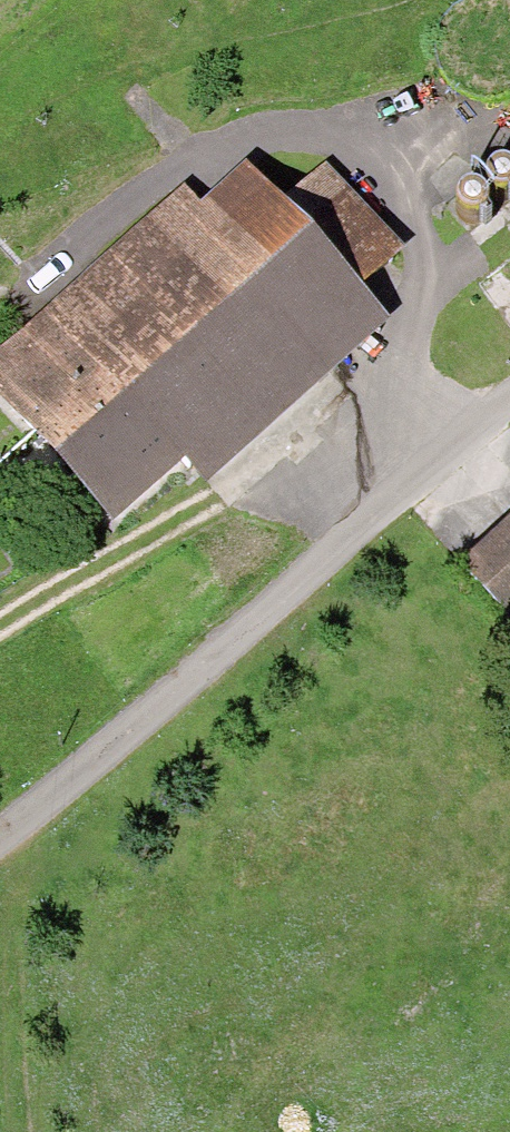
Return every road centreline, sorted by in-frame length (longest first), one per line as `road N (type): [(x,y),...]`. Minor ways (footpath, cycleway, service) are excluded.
road 1 (unclassified): [(509,411),(0,838)]
road 2 (track): [(393,503),(324,468),(260,488),(0,629)]

